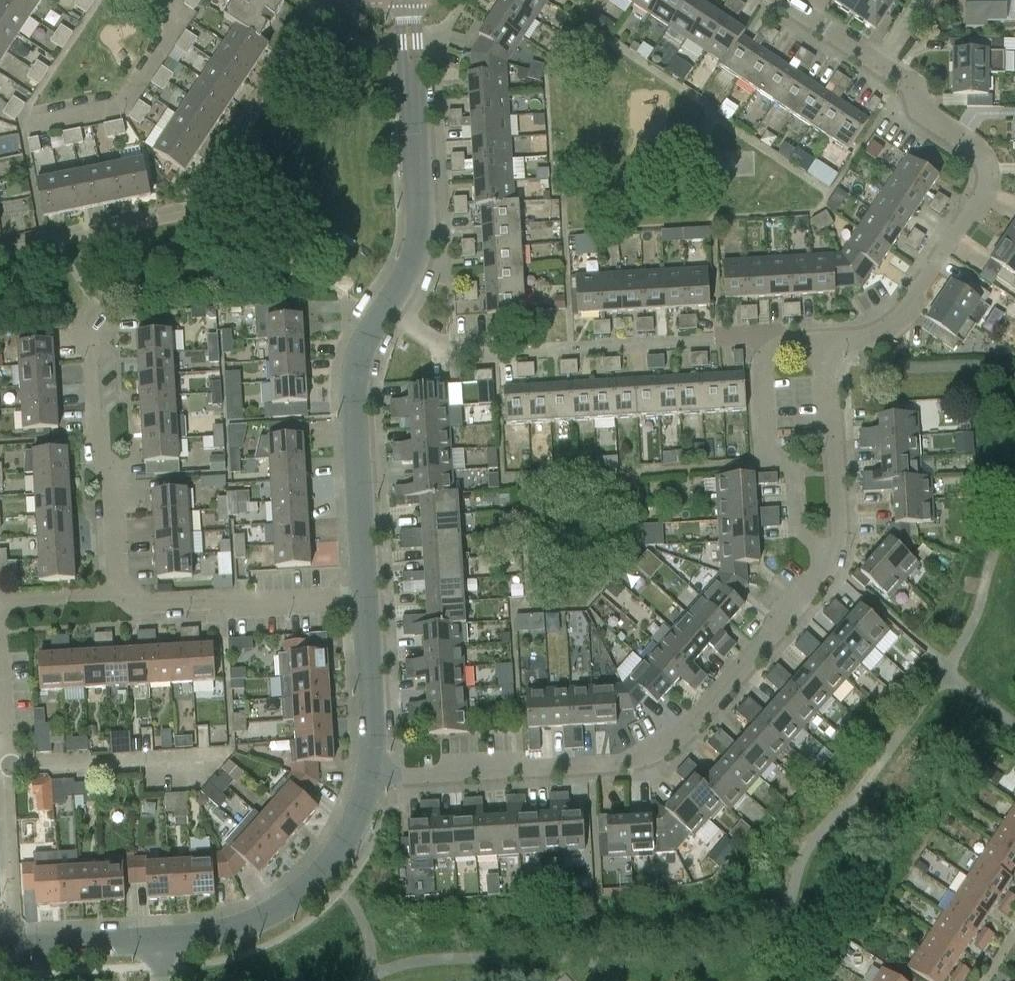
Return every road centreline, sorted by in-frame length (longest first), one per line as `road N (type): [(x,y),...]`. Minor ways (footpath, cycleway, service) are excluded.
road 1 (residential): [(371,776),(620,764),(687,727),(830,566)]
road 2 (residential): [(827,344),(867,337),(903,315),(990,183),(980,151),(924,111),(917,91),(878,66)]
road 3 (residential): [(385,309),(404,282),(418,234),(407,0)]
road 4 (residential): [(366,602),(355,424),(360,361),(385,309)]
road 5 (residential): [(371,776),(352,826),(312,884),(281,908),(224,934),(159,941)]
road 6 (residential): [(121,595),(115,474),(96,458),(89,325)]
road 7 (residential): [(366,602),(236,607),(221,599),(134,604),(121,595)]
road 8 (residential): [(830,566),(799,536),(795,475),(768,456),(761,368),(773,347)]
road 9 (residential): [(830,566),(837,540),(827,344)]
road 10 (residential): [(30,124),(117,107),(136,93),(177,27),(177,0)]
road 11 (residential): [(199,775),(160,762),(4,769)]
road 12 (residential): [(4,769),(11,948)]
road 13 (residential): [(371,776),(366,602)]
road 14 (residential): [(159,941),(11,948)]
road 15 (residential): [(121,595),(0,602)]

